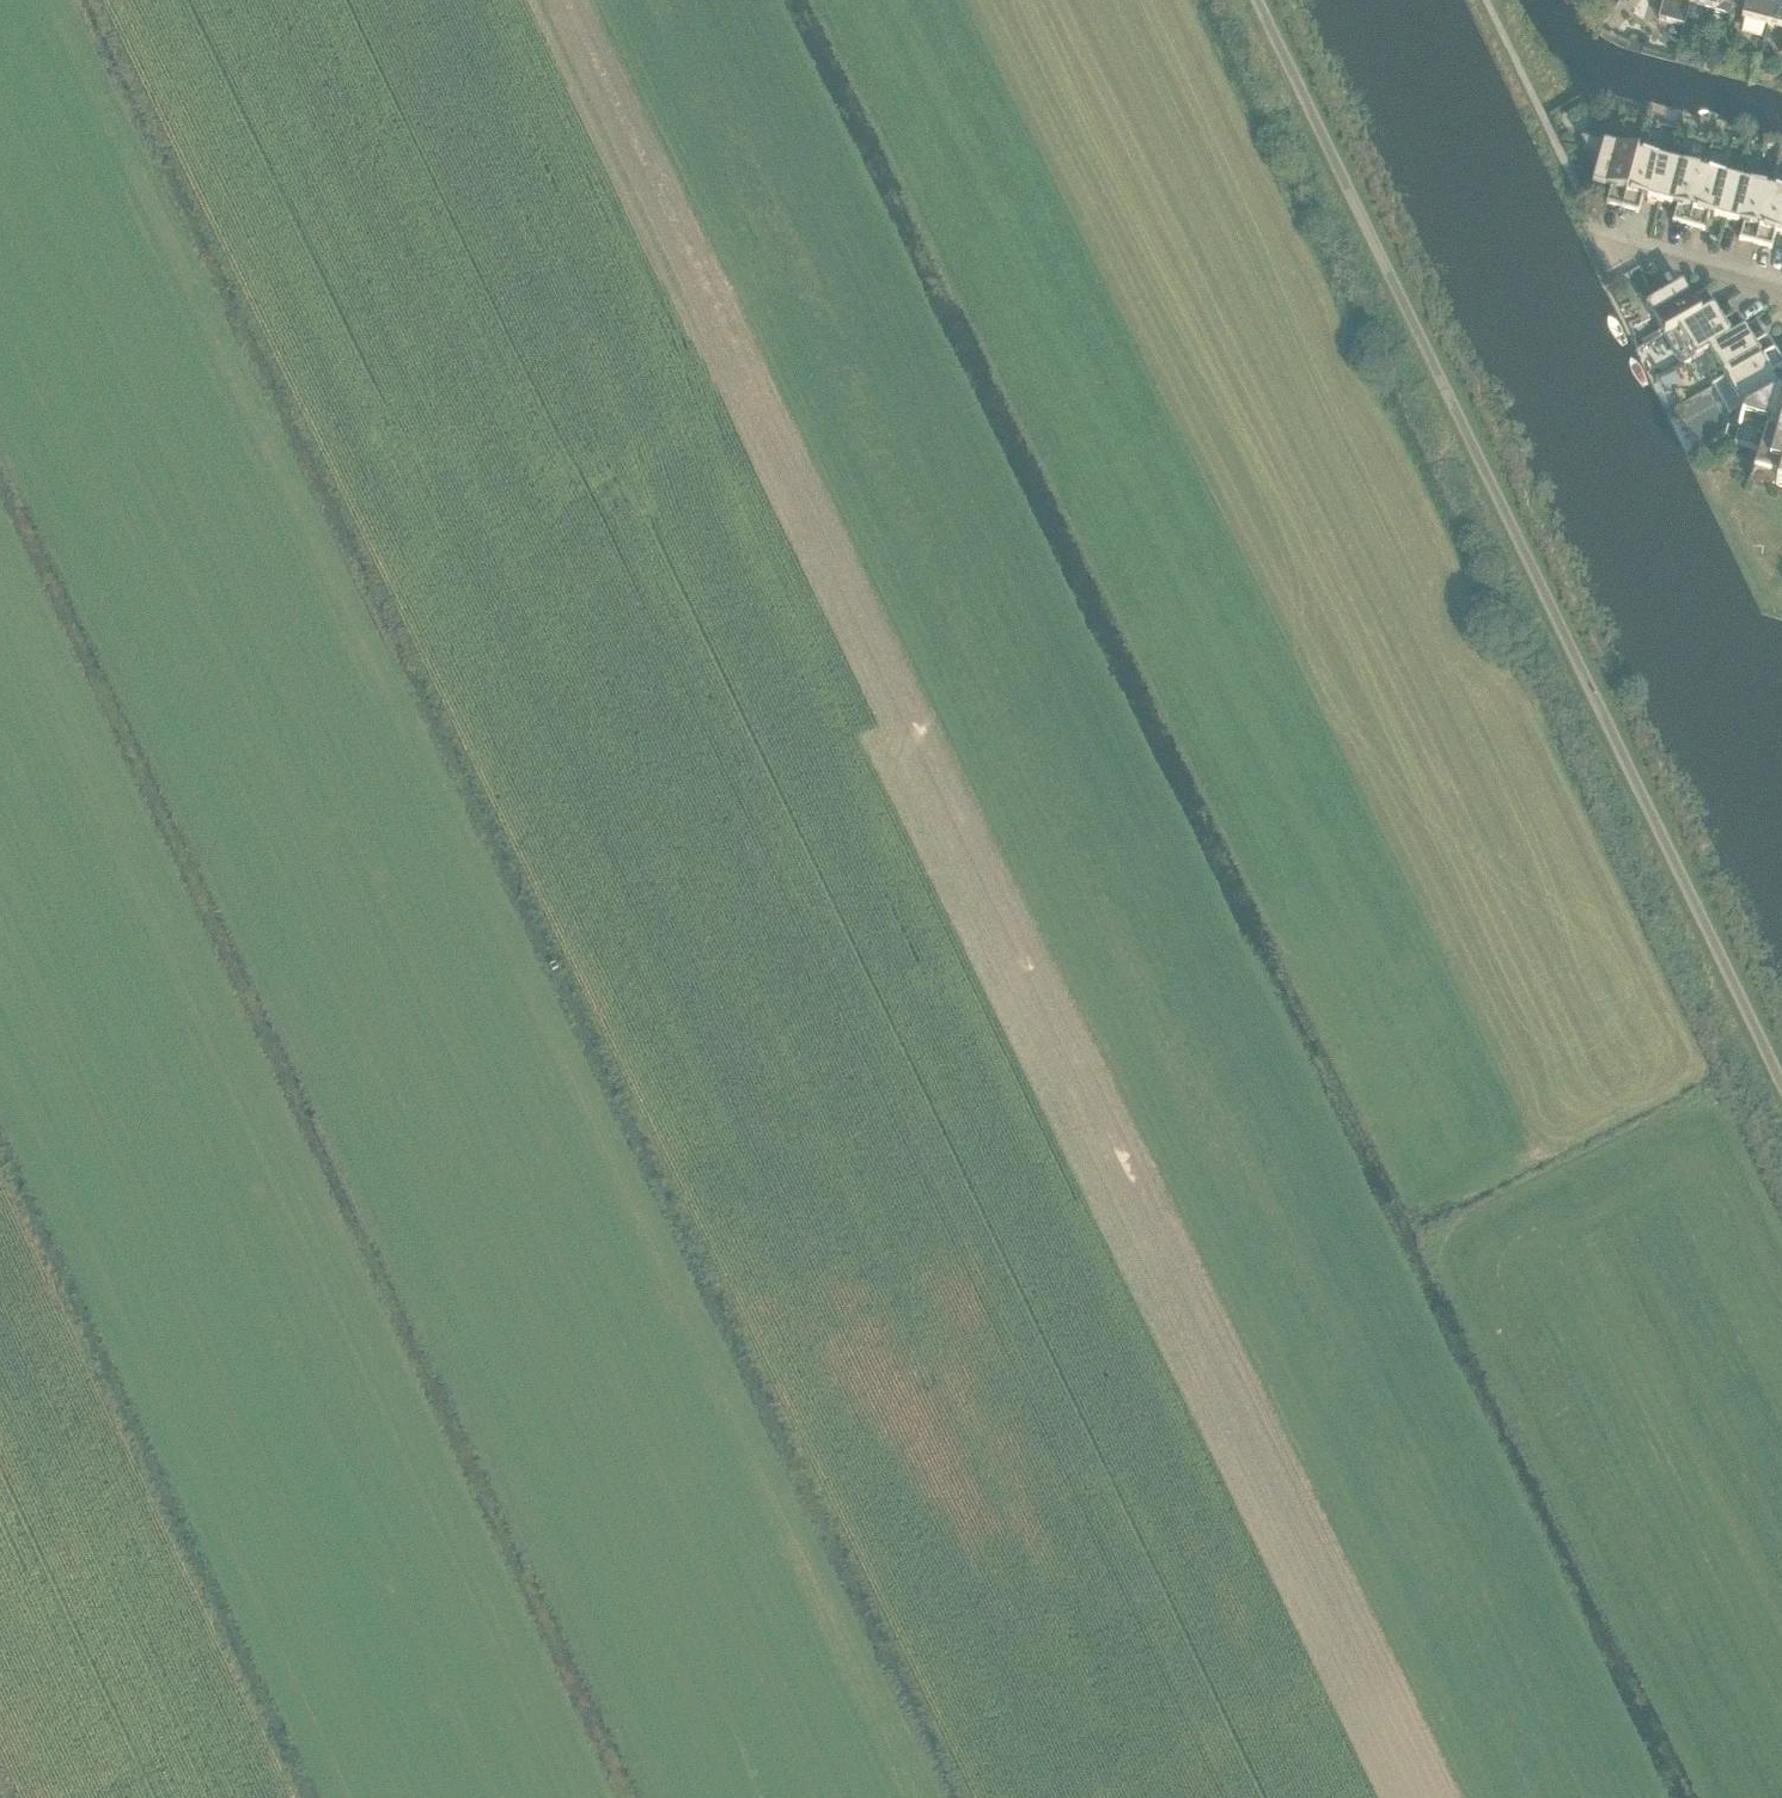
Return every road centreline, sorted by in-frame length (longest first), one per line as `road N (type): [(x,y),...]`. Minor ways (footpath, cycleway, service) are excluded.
road 1 (residential): [(1781,299),(1617,256)]

